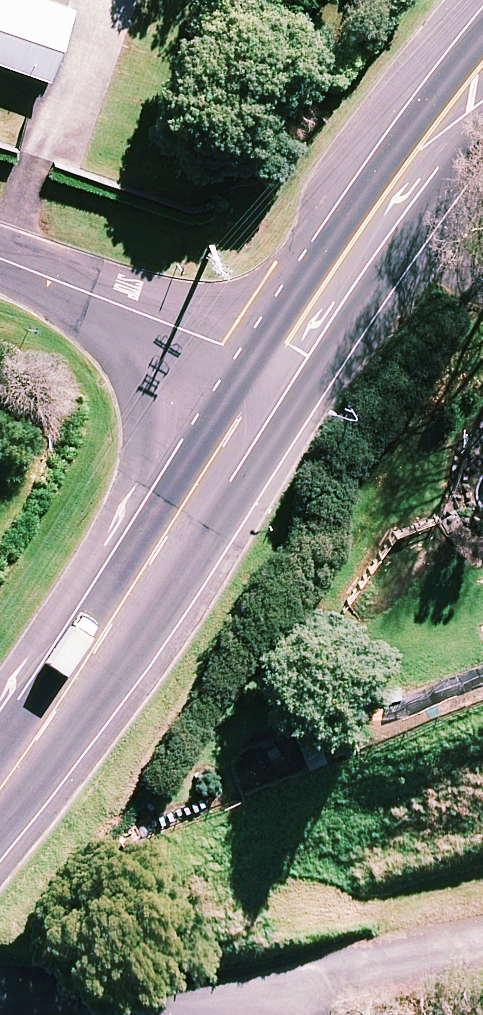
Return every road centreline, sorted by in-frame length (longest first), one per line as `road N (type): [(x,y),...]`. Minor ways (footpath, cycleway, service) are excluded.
road 1 (secondary): [(265,375),(0,789)]
road 2 (track): [(0,984),(311,1012),(482,1002)]
road 3 (secondary): [(482,70),(418,150),(265,375)]
road 4 (residential): [(0,262),(223,347),(265,375)]

